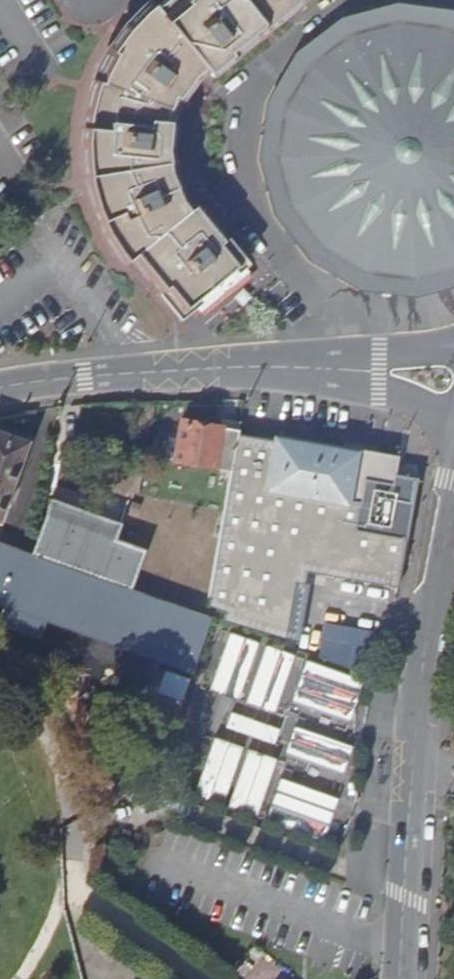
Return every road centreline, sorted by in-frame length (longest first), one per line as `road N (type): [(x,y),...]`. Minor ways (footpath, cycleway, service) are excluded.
road 1 (tertiary): [(453,507),(421,676),(400,978)]
road 2 (residential): [(0,387),(321,369)]
road 3 (residential): [(321,369),(453,416)]
road 4 (residential): [(321,369),(453,344)]

